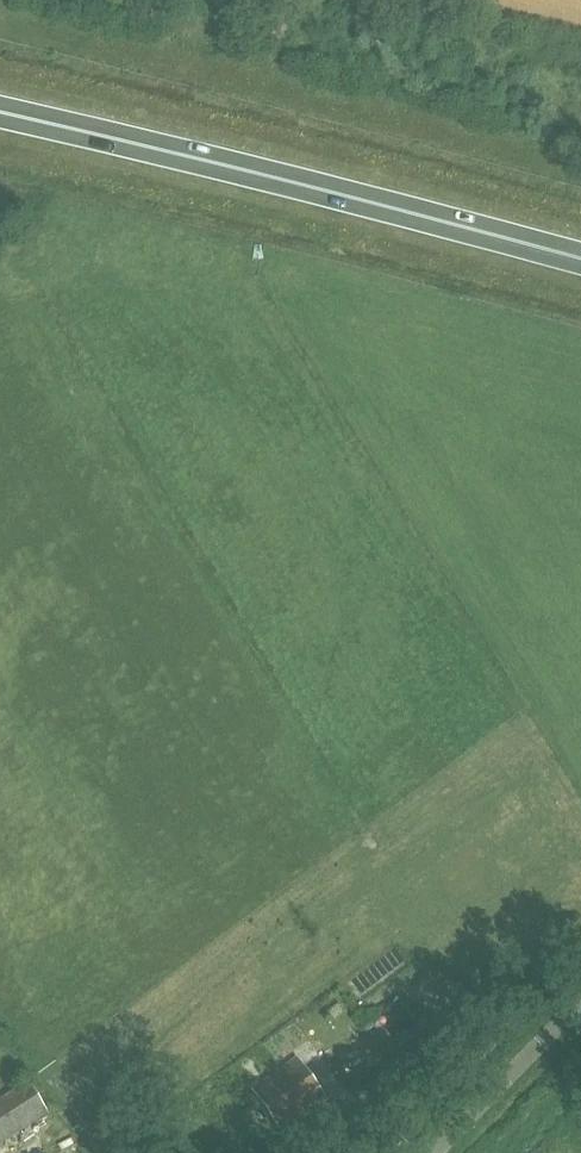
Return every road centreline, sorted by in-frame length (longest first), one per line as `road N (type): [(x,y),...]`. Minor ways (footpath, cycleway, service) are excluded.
road 1 (trunk): [(0,118),(580,265)]
road 2 (unclassified): [(434,1152),(580,1006)]

